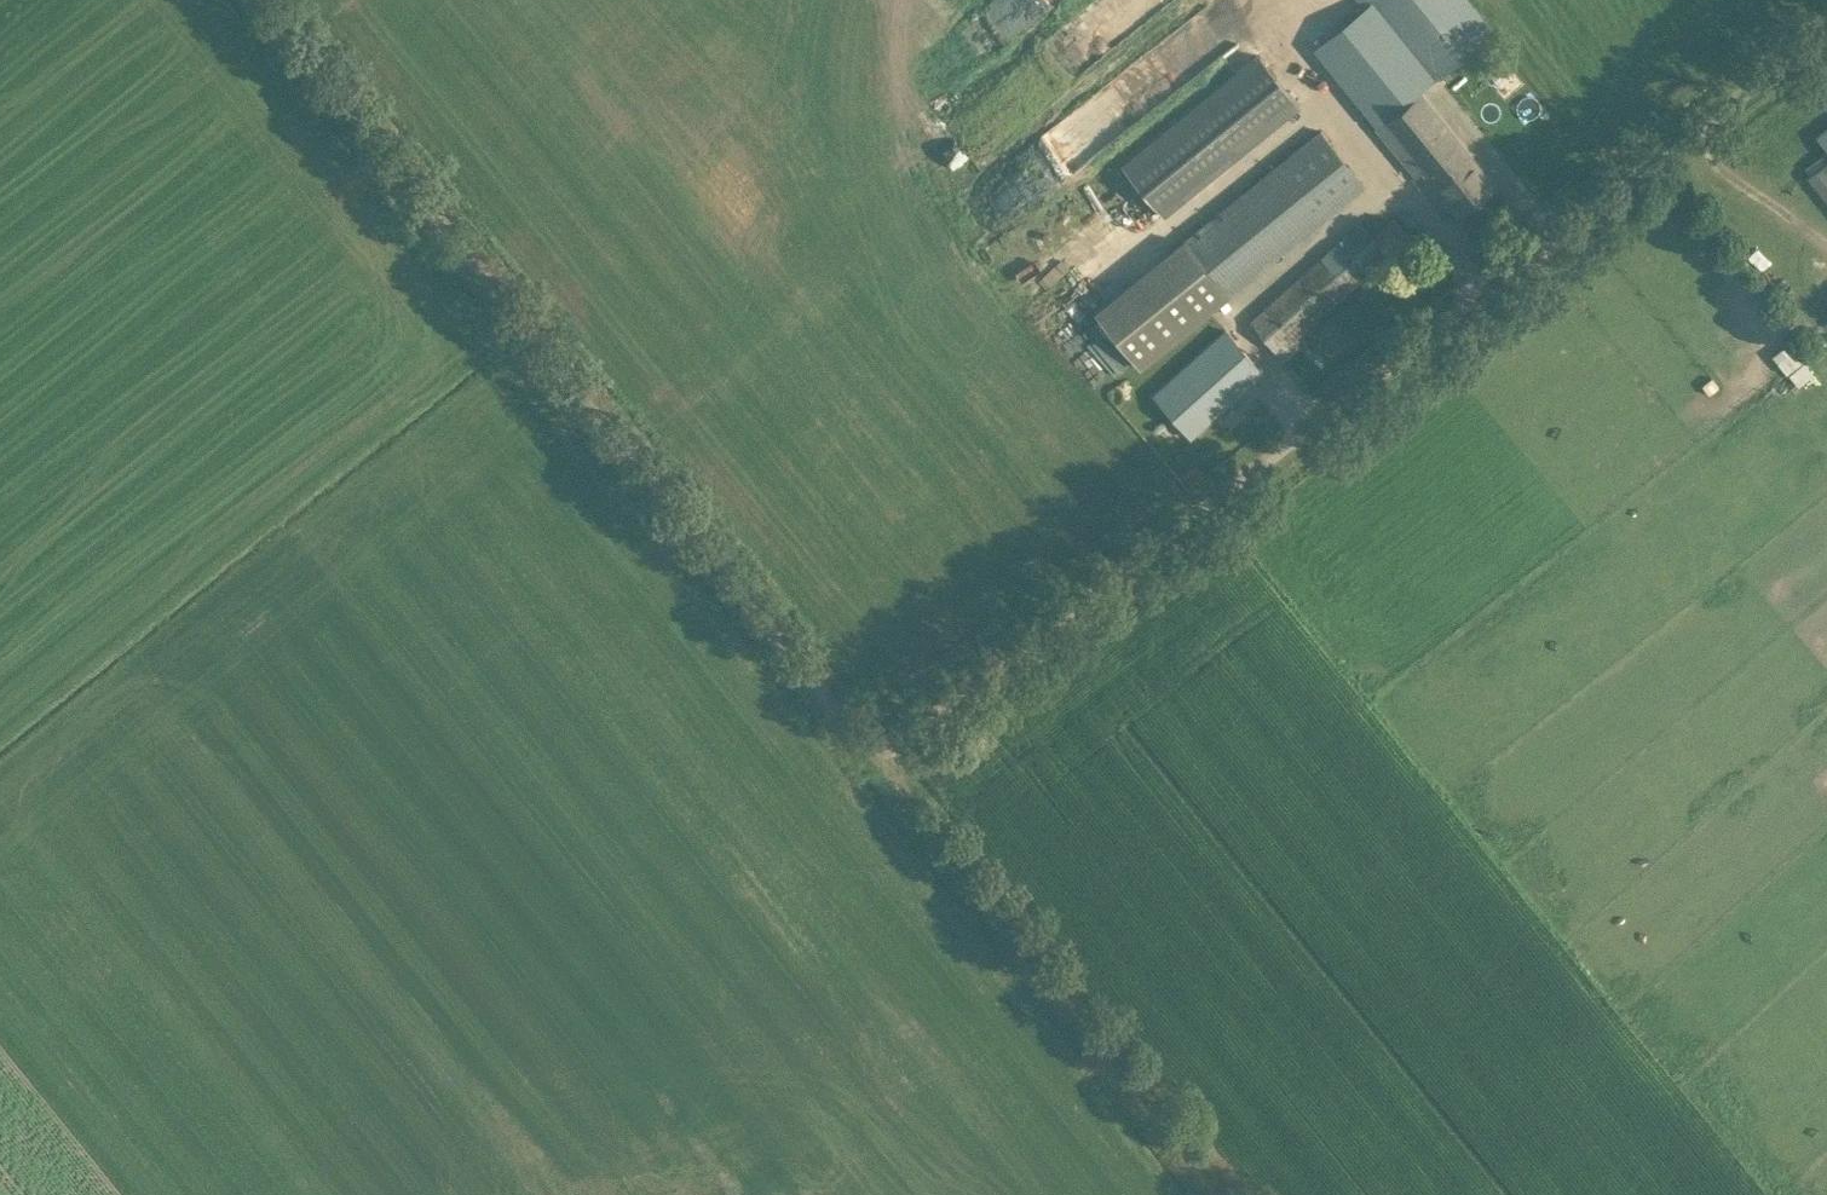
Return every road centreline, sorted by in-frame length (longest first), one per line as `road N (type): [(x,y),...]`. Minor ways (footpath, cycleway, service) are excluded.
road 1 (track): [(1236,1194),(889,757),(264,0)]
road 2 (unclassified): [(883,750),(1826,32)]

